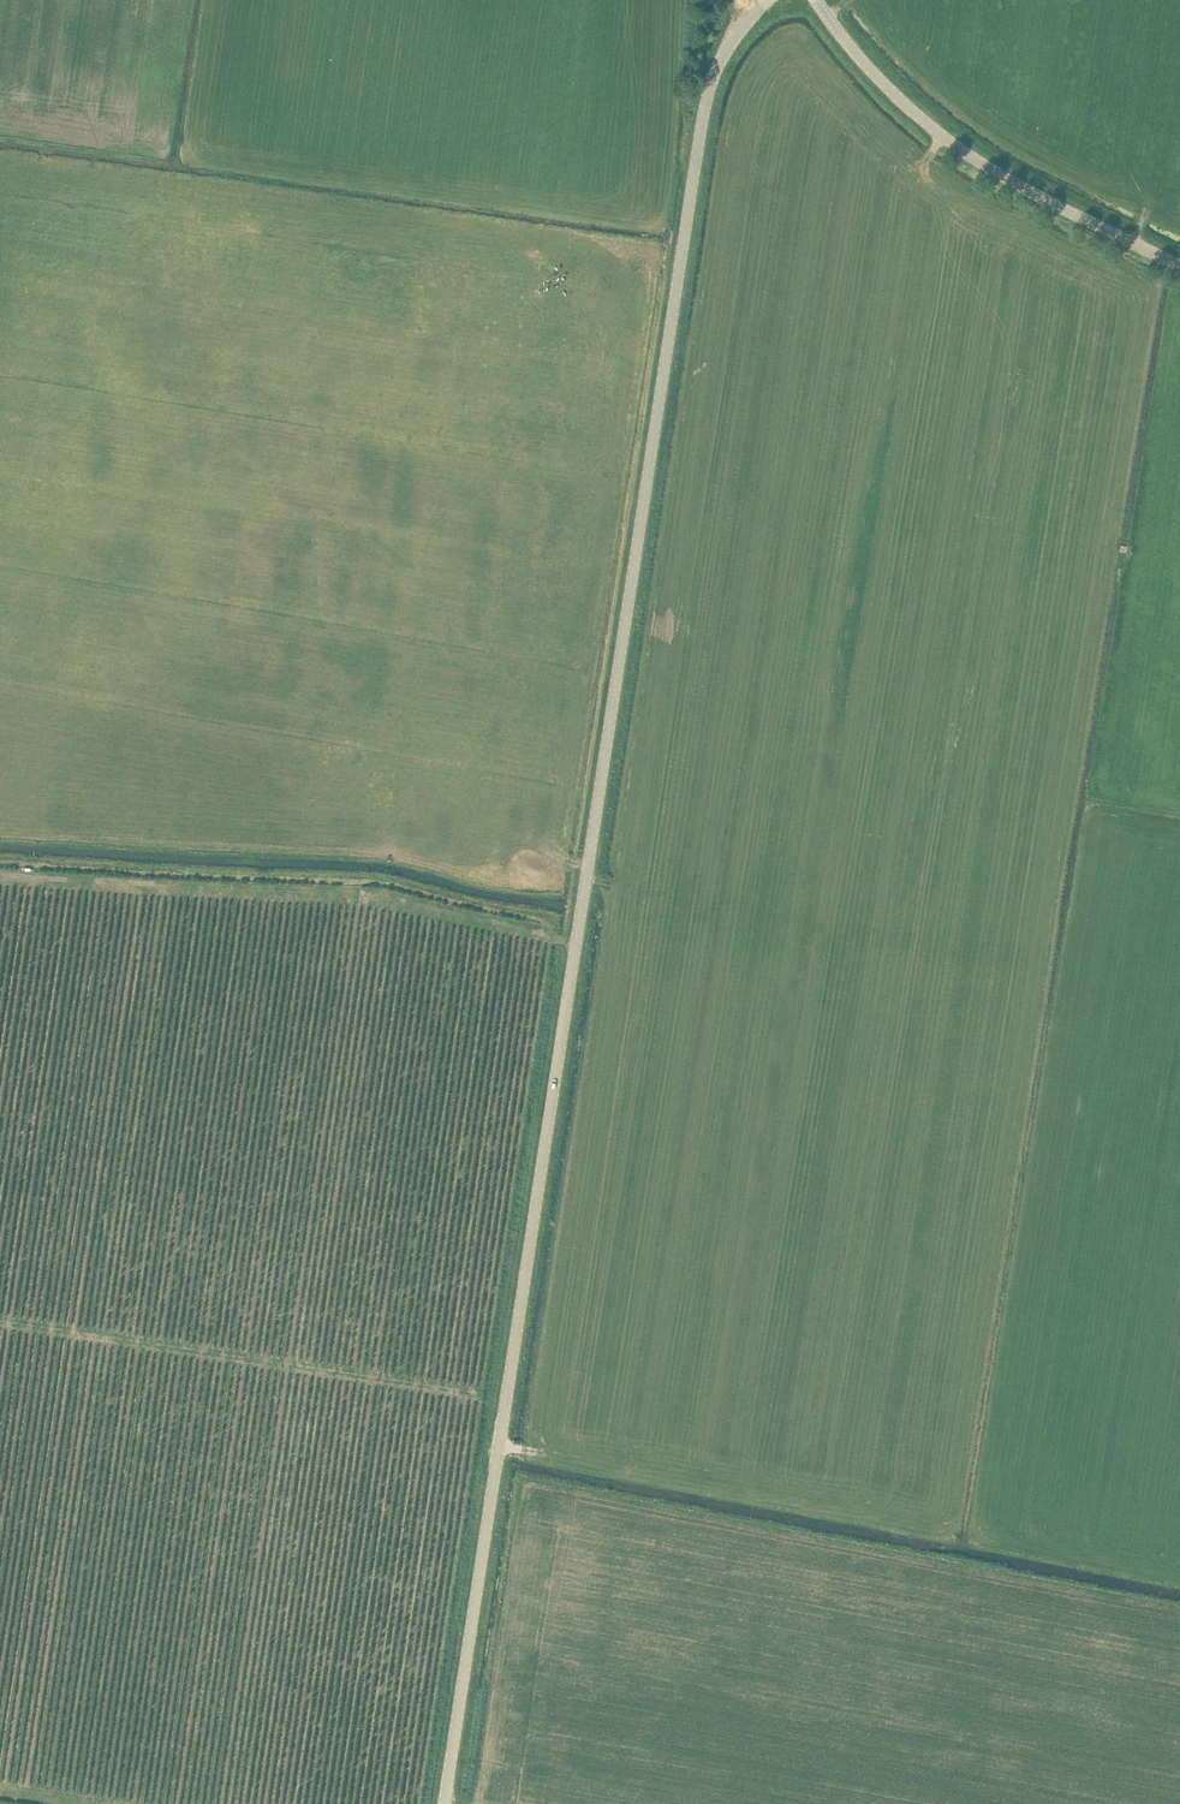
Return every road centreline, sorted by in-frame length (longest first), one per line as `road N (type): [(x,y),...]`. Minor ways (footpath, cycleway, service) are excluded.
road 1 (tertiary): [(444,1803),(708,97),(722,58),(768,0)]
road 2 (tertiary): [(1179,264),(978,159),(918,116),(817,0)]

